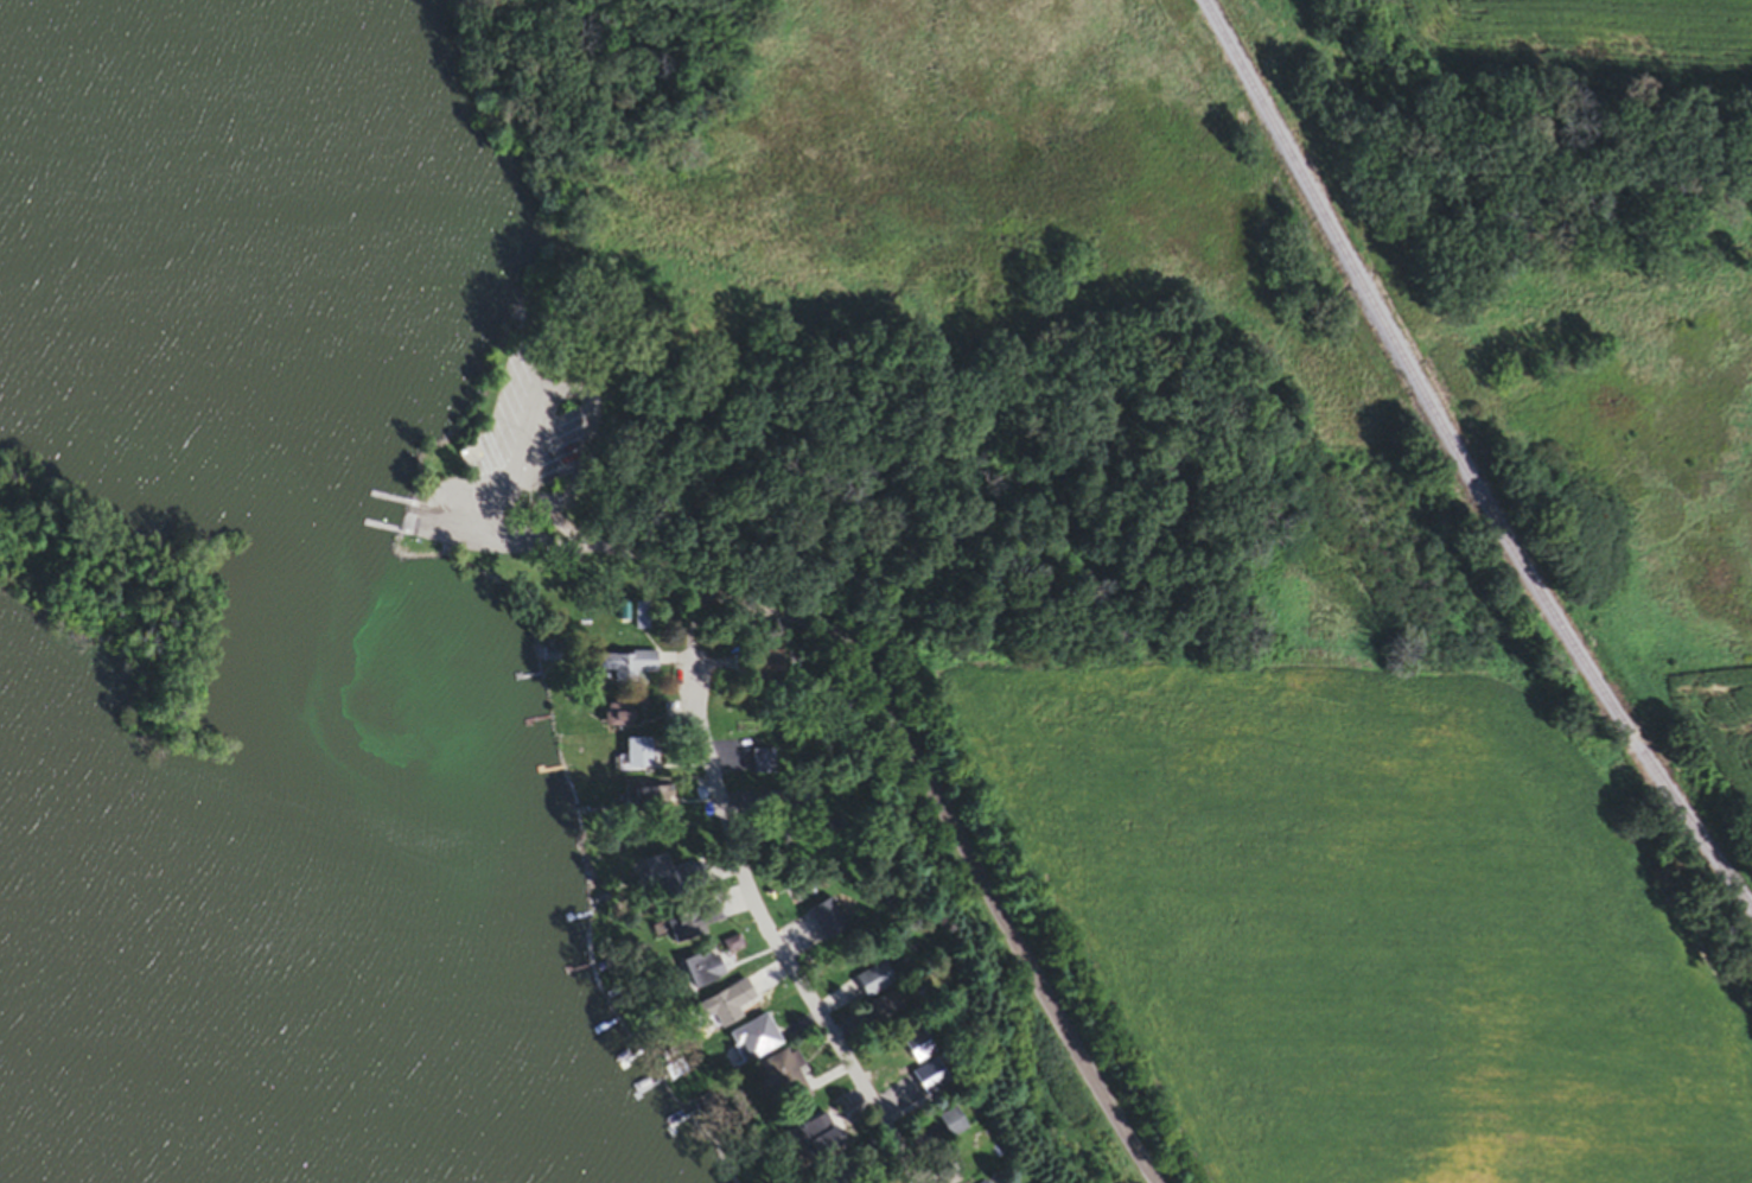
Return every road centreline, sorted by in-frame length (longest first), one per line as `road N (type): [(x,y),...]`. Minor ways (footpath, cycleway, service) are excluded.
road 1 (residential): [(918,1182),(763,922),(720,802),(693,680)]

